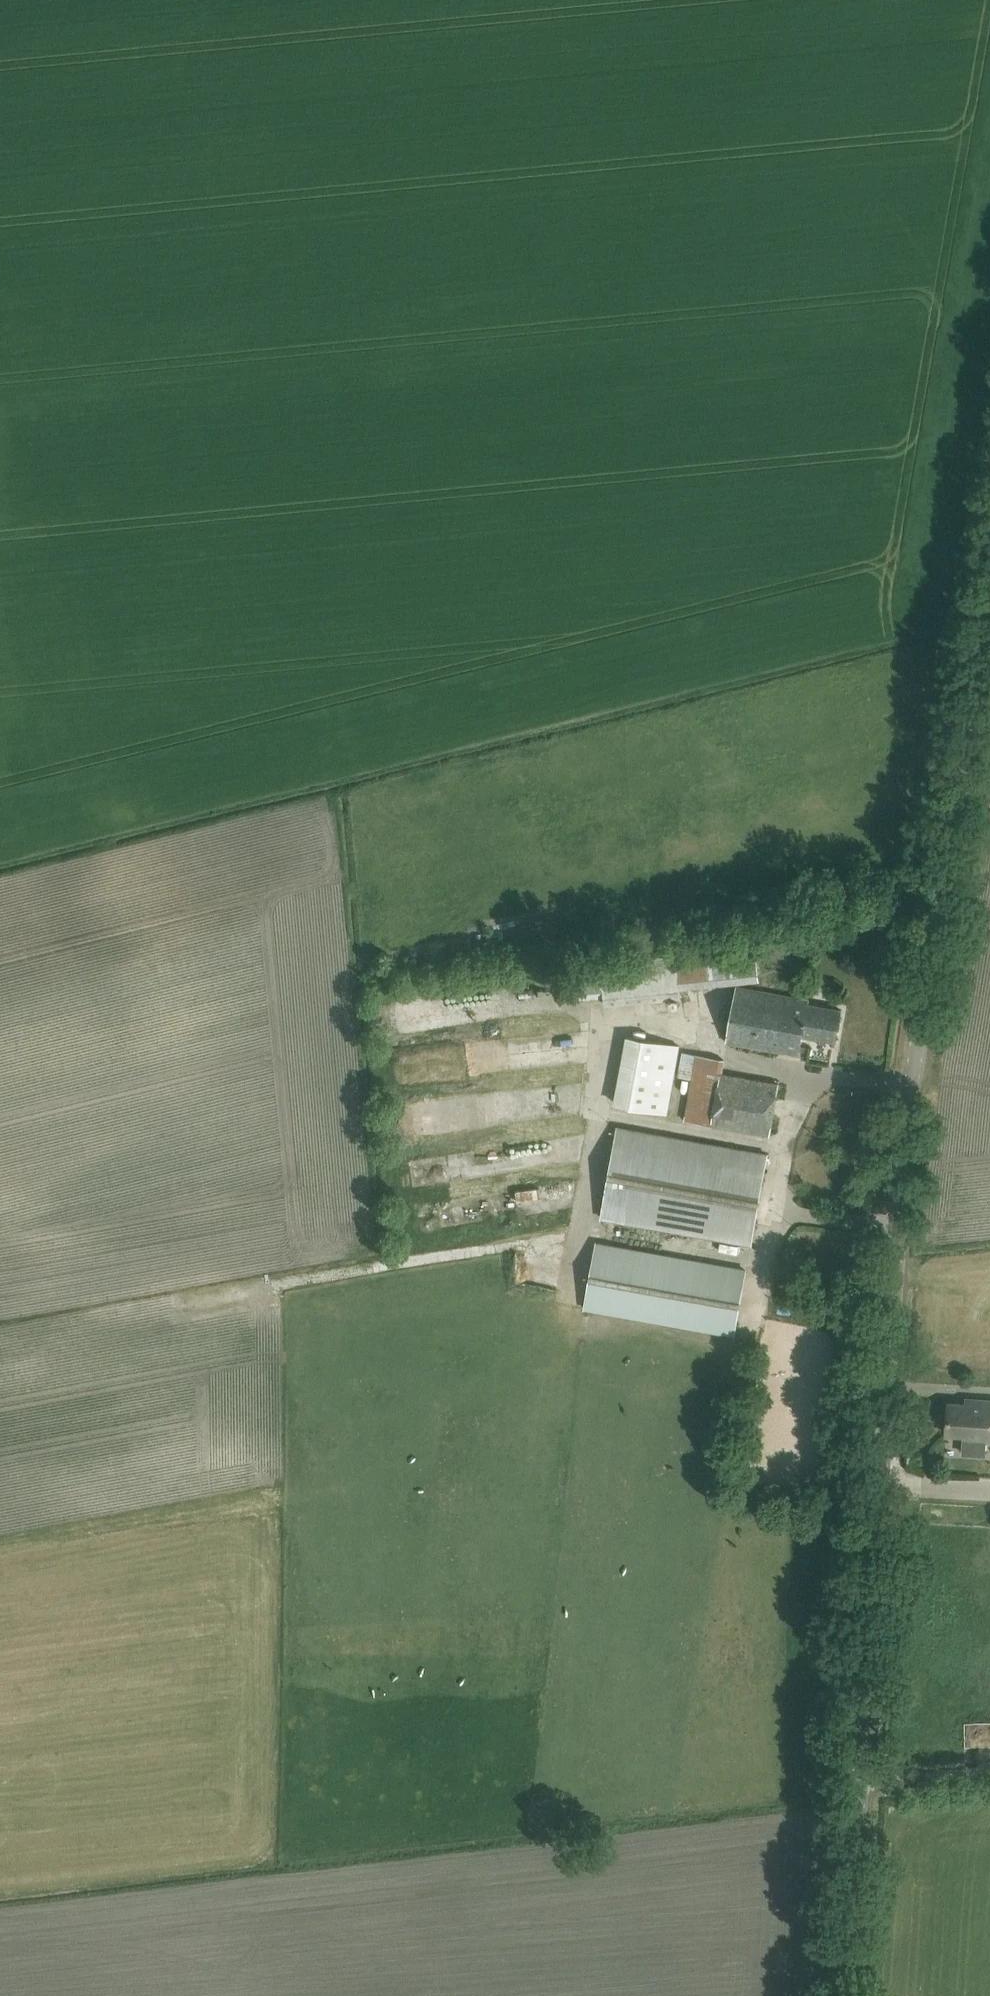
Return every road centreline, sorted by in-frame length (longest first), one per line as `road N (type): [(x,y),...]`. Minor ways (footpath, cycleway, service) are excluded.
road 1 (unclassified): [(843,1995),(908,1089),(989,620)]

